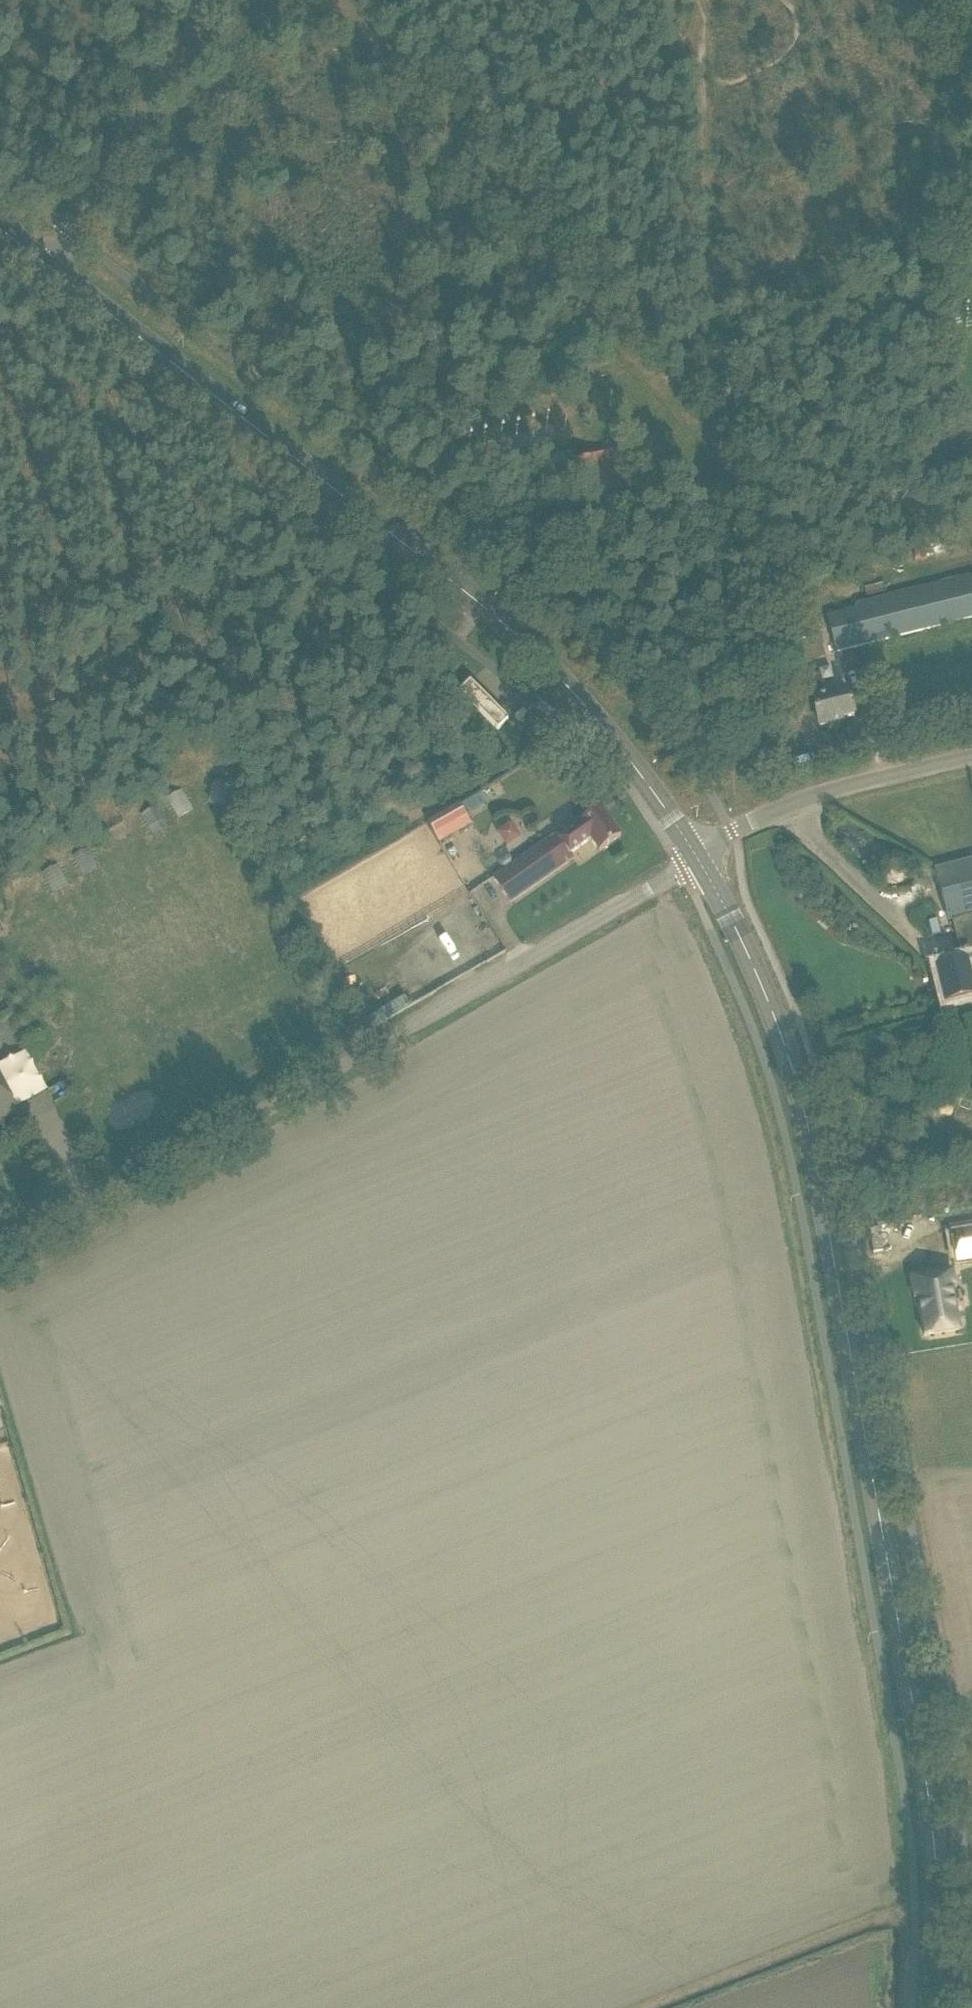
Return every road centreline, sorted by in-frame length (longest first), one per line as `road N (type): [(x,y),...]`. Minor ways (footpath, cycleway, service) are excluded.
road 1 (tertiary): [(933,2007),(934,1889),(922,1782),(811,1131),(784,1028),(697,859)]
road 2 (tertiary): [(697,859),(596,725),(505,628),(0,236)]
road 3 (unclassified): [(0,1255),(697,859)]
road 4 (track): [(702,506),(620,336),(379,0)]
road 5 (track): [(706,71),(702,506)]
road 6 (unclassified): [(697,859),(821,799),(971,763)]
road 7 (track): [(702,506),(714,629)]

